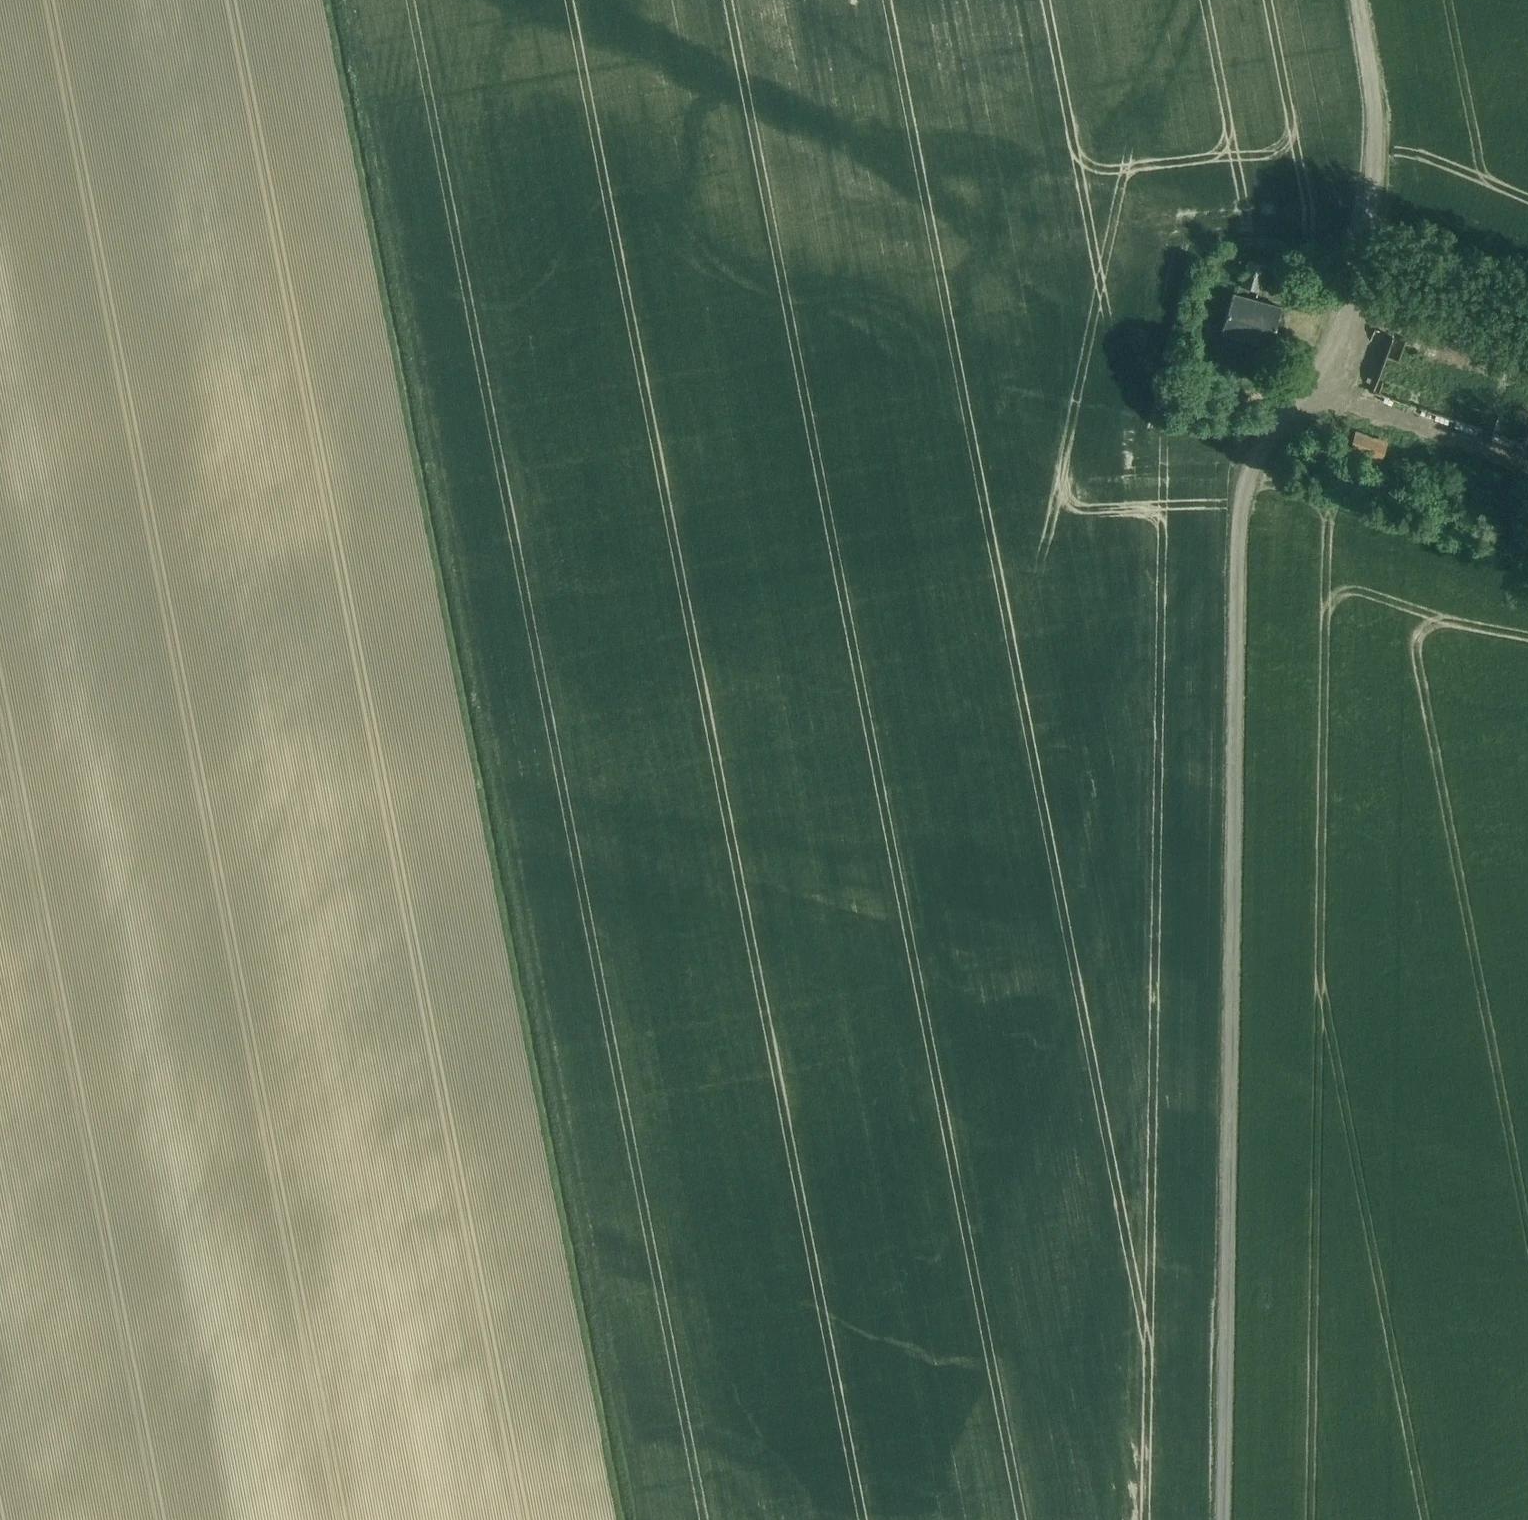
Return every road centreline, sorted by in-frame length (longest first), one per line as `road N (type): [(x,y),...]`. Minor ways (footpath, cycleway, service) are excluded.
road 1 (track): [(1358,263),(1378,192),(1377,106),(1359,0)]

